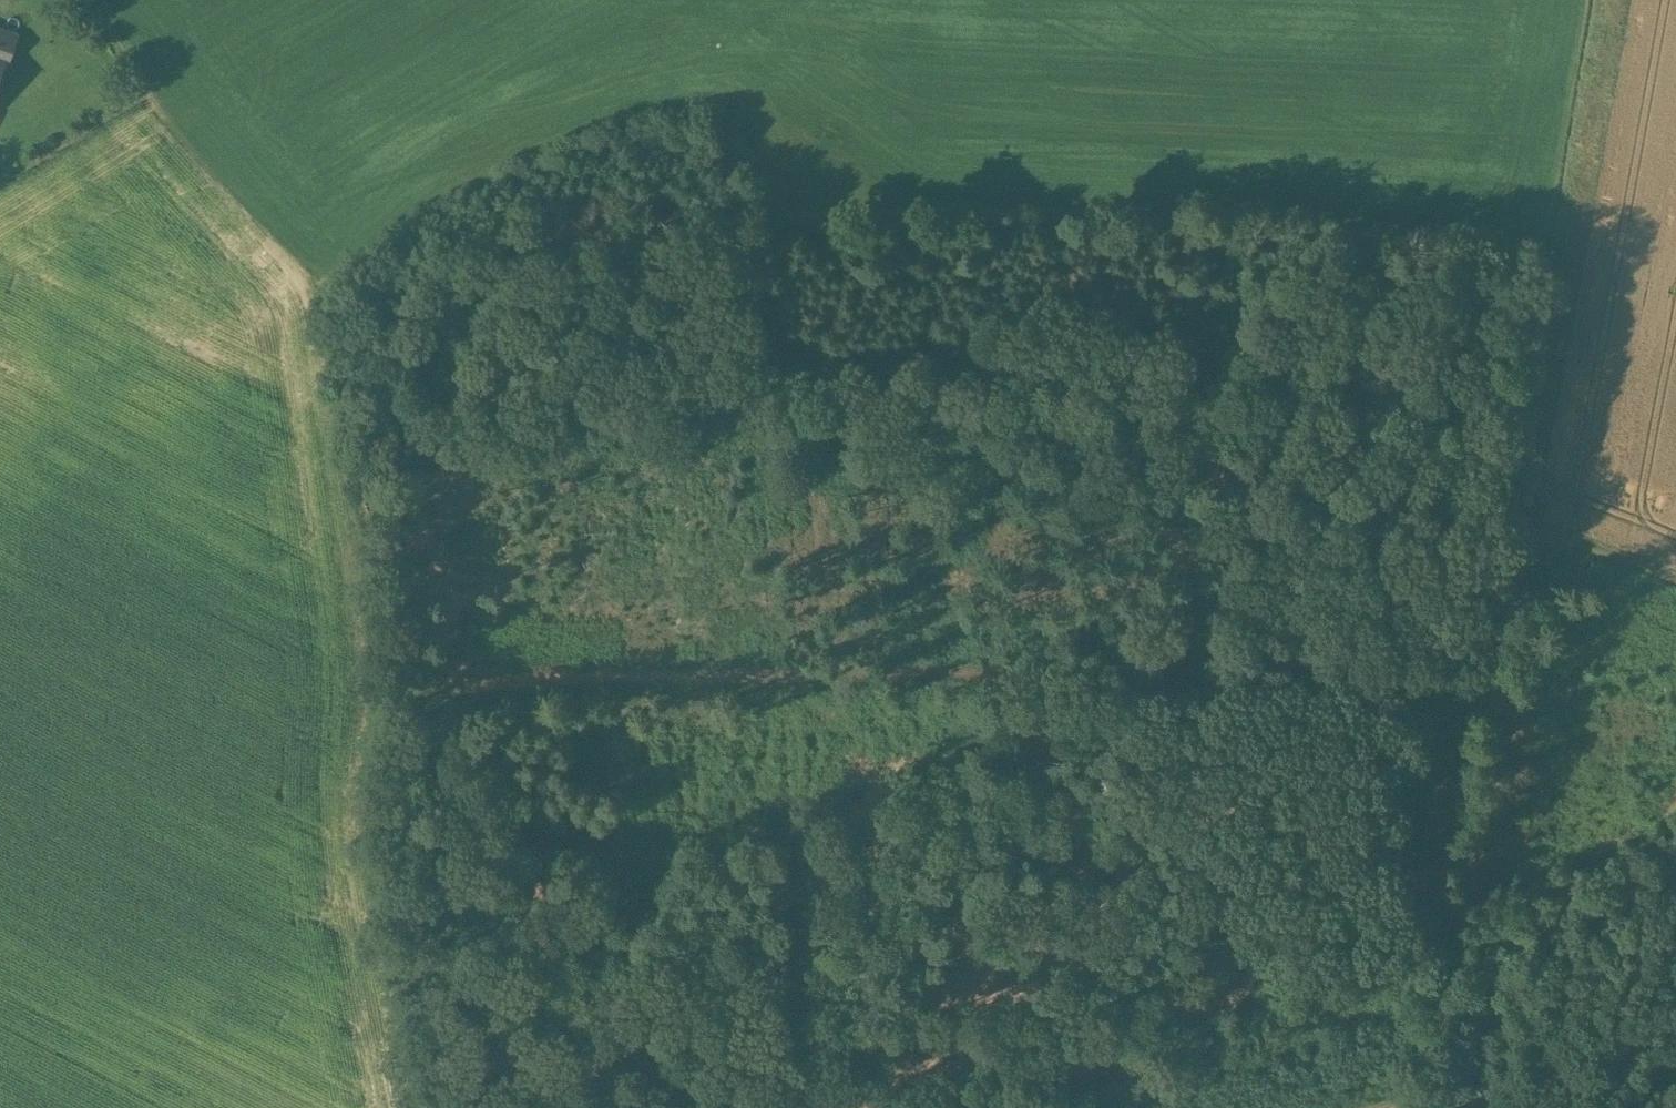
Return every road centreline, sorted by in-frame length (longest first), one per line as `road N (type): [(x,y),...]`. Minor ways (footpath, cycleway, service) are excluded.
road 1 (track): [(420,685),(1494,664),(1503,654),(1517,563),(1551,541),(1675,589)]

